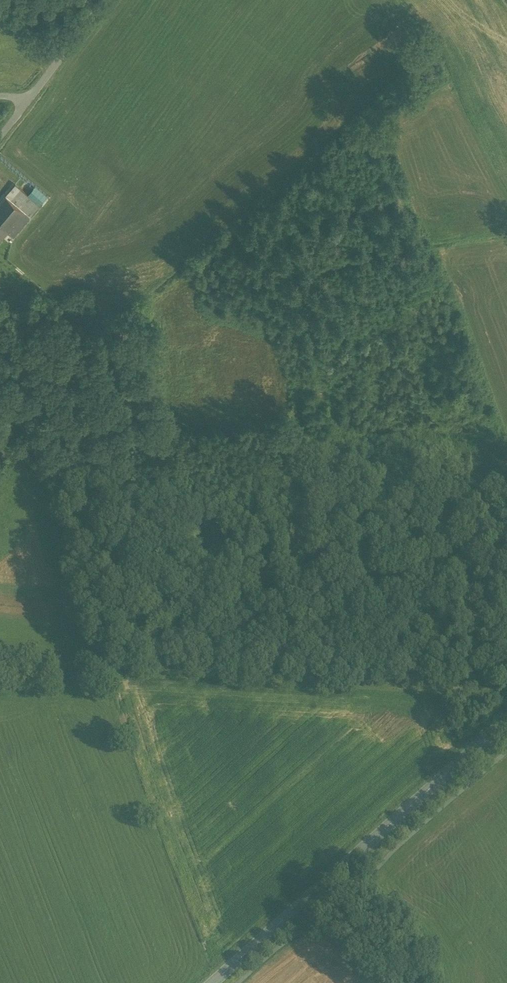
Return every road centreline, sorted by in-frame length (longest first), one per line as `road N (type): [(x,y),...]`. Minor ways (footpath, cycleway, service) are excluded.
road 1 (track): [(506,622),(361,204)]
road 2 (tertiary): [(213,982),(506,718)]
road 3 (track): [(506,669),(421,665),(400,654),(365,519),(371,510),(466,507)]
road 4 (unclassified): [(31,98),(104,0)]

